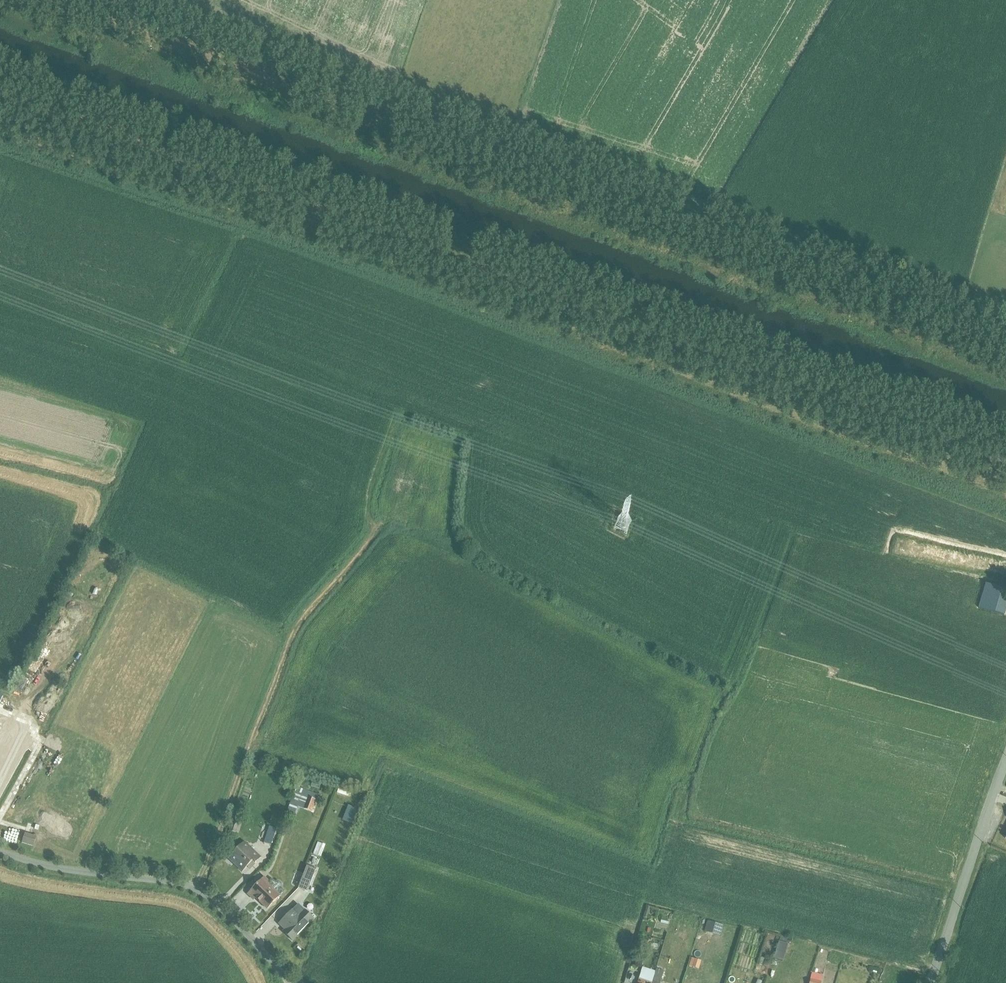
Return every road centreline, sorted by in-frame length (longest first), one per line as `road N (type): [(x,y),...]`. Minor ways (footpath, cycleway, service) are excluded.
road 1 (unclassified): [(0,852),(75,873),(186,889),(255,943),(289,982)]
road 2 (unclassified): [(930,982),(1005,768)]

